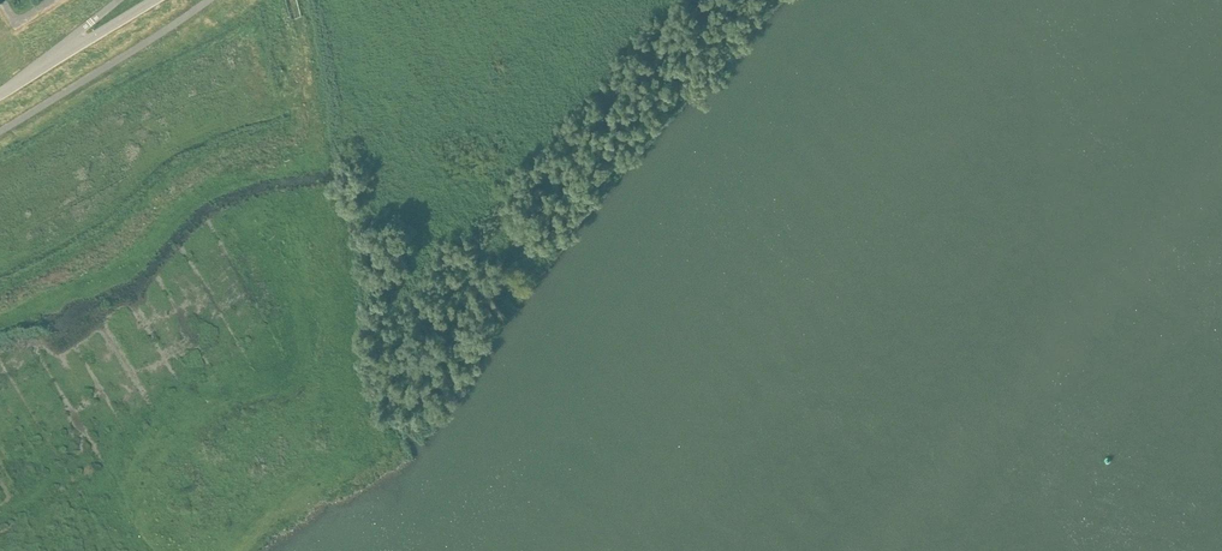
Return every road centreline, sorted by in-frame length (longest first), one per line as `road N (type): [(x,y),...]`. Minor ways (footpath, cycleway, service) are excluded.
road 1 (track): [(0,305),(107,251),(217,166),(278,153)]
road 2 (track): [(290,0),(311,146),(278,153)]
road 3 (unclassified): [(43,69),(155,0)]

